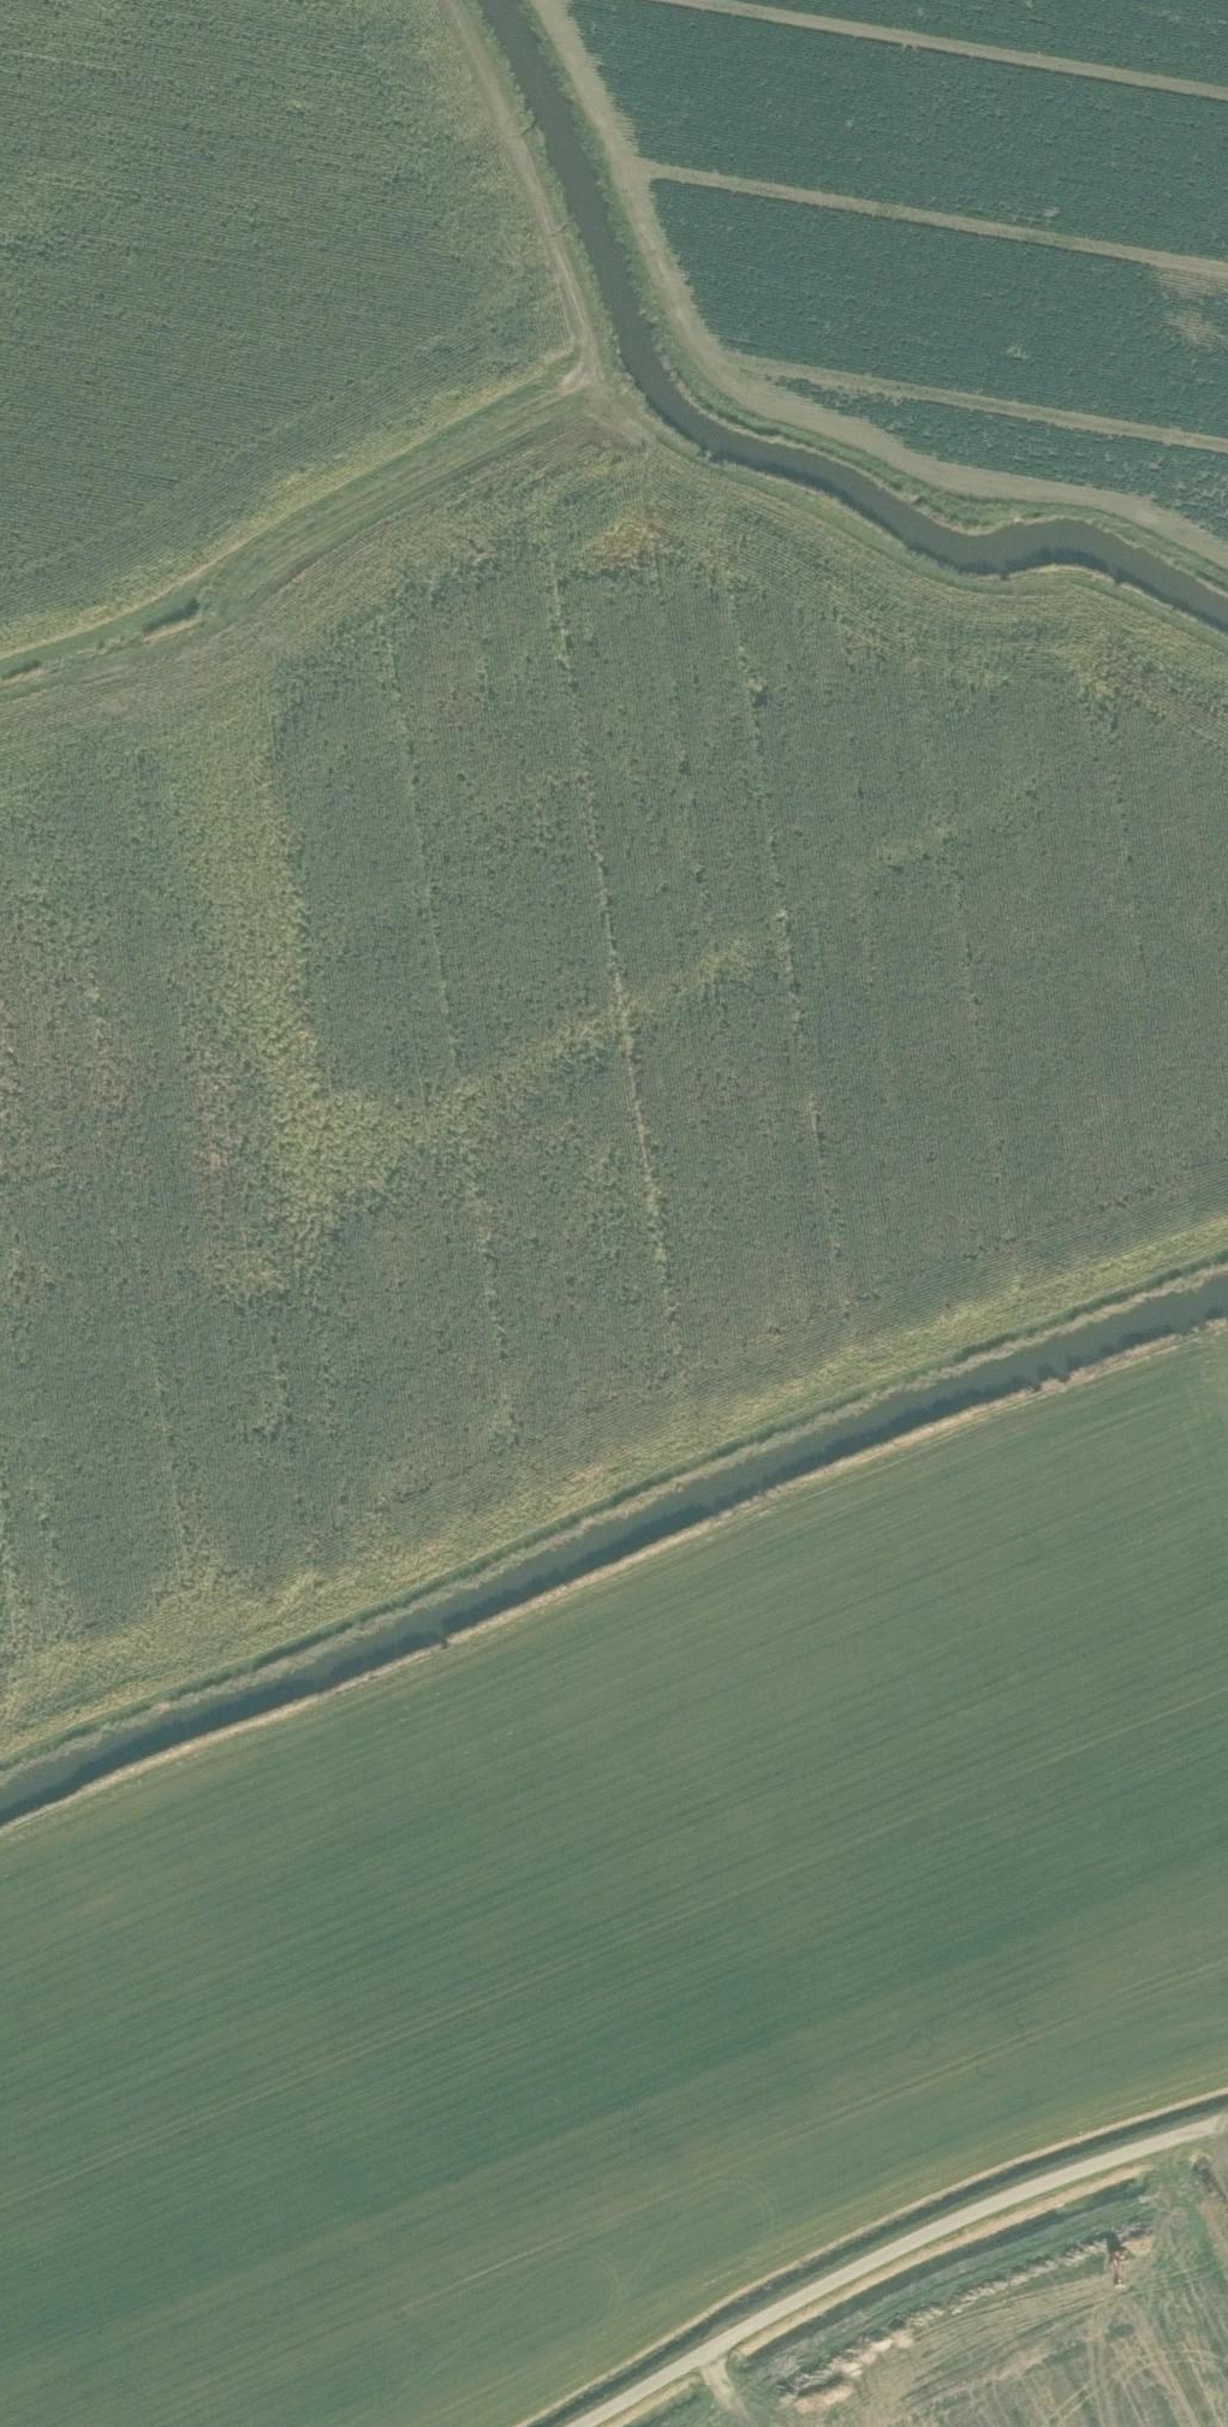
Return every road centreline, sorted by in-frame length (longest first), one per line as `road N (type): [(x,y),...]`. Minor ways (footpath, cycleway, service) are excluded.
road 1 (unclassified): [(574,2426),(933,2234),(1086,2169),(1227,2123)]

